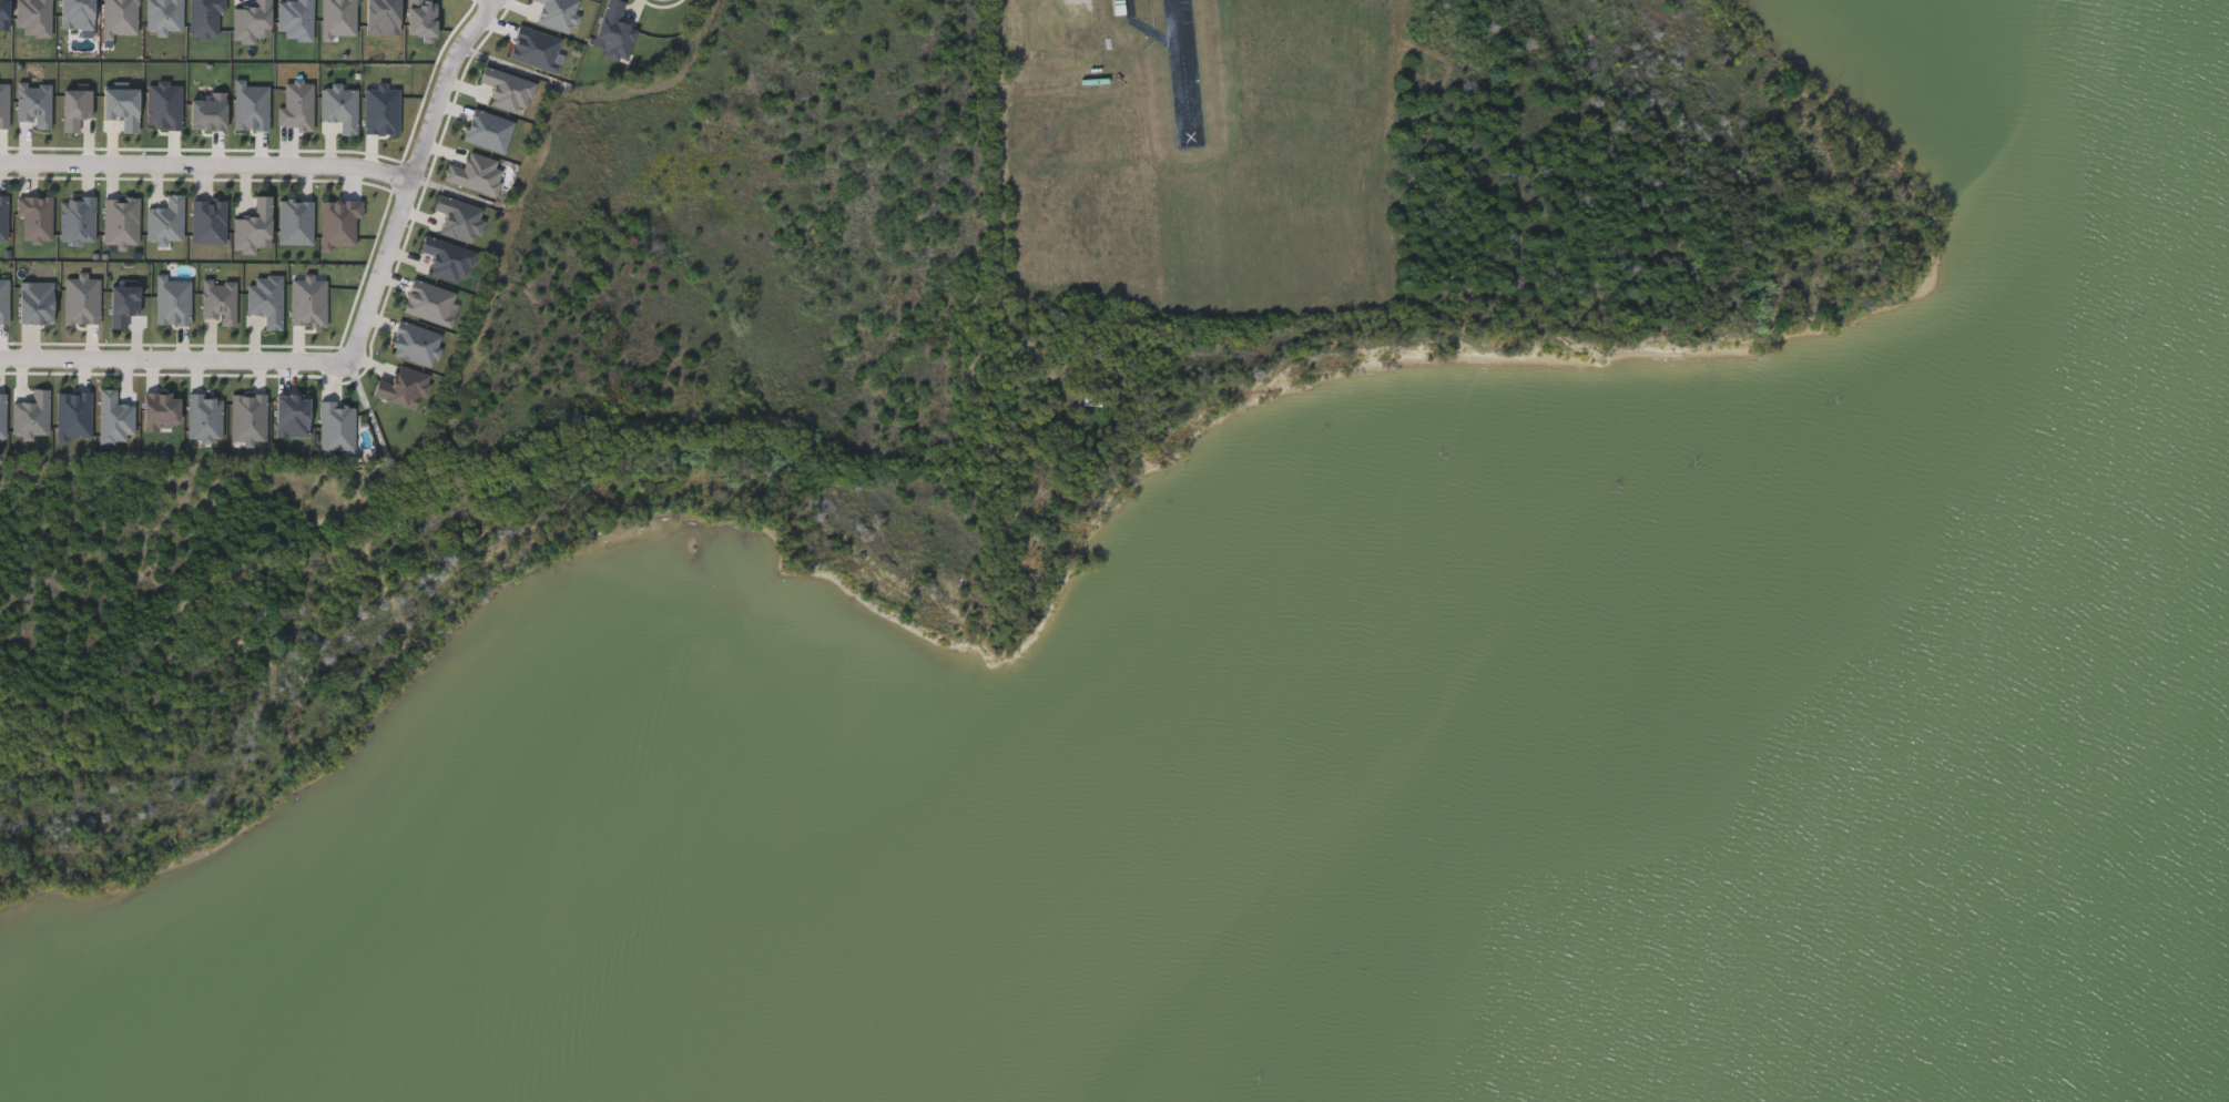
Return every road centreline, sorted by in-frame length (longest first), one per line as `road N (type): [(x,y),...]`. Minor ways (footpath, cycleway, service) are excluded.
road 1 (residential): [(413,177),(335,161),(0,158)]
road 2 (residential): [(489,0),(461,40),(346,358)]
road 3 (residential): [(346,358),(0,358)]

